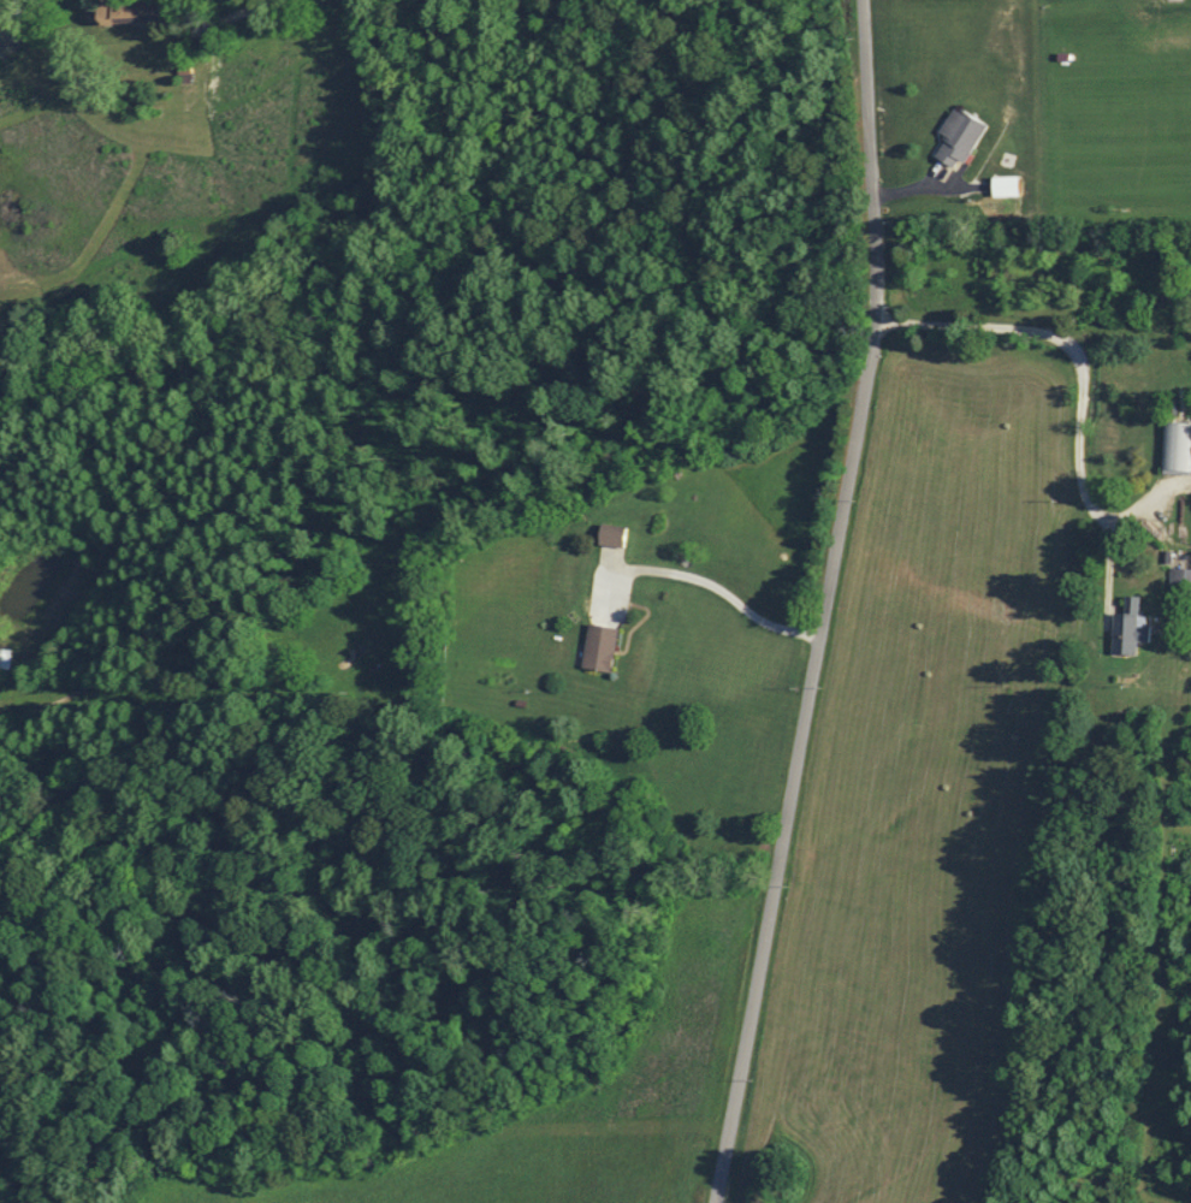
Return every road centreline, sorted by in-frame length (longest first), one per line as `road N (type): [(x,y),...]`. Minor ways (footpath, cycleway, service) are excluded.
road 1 (residential): [(715,1202),(867,354),(872,223),(859,0)]
road 2 (residential): [(873,303),(1083,295),(1109,357),(1095,454),(1128,517),(1190,509)]
road 3 (residential): [(347,0),(192,52)]

